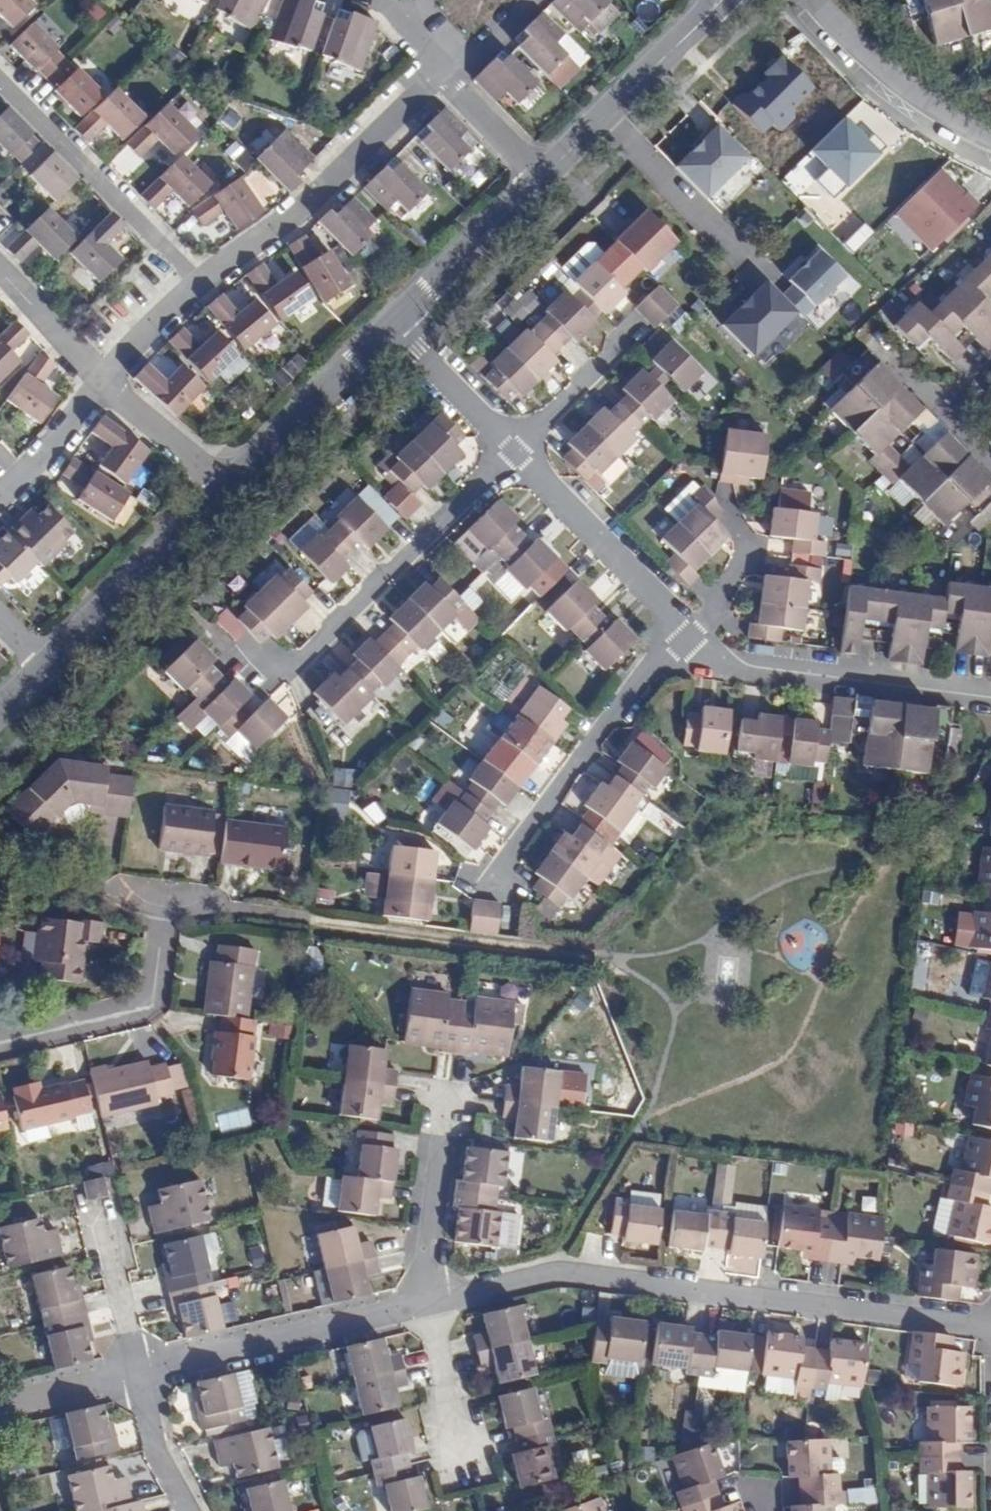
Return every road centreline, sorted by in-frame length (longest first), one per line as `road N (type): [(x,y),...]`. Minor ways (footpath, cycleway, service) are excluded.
road 1 (residential): [(990,1326),(562,1272),(136,1372)]
road 2 (residential): [(517,450),(290,666),(241,654)]
road 3 (residential): [(440,75),(307,208),(199,282)]
road 4 (residential): [(686,640),(742,668),(990,700)]
road 5 (residential): [(497,884),(509,851),(655,662),(686,640)]
road 6 (residential): [(0,80),(199,282)]
road 7 (residential): [(226,484),(44,665)]
road 8 (residential): [(0,1044),(152,1003),(164,906)]
road 9 (residential): [(686,640),(517,450)]
road 10 (residential): [(391,325),(226,484)]
road 11 (residential): [(990,139),(931,107),(811,0)]
road 12 (residential): [(697,27),(542,175)]
road 13 (residential): [(542,175),(391,325)]
road 14 (residential): [(517,450),(391,325)]
road 15 (residential): [(634,334),(517,450)]
road 16 (residential): [(226,484),(101,380)]
road 17 (residential): [(101,380),(0,494)]
road 18 (residential): [(189,1510),(167,1477),(136,1372)]
road 19 (residential): [(101,380),(0,275)]
road 20 (residential): [(440,75),(542,175)]
road 21 (residential): [(136,1372),(0,1405)]
road 22 (residential): [(199,282),(101,380)]

